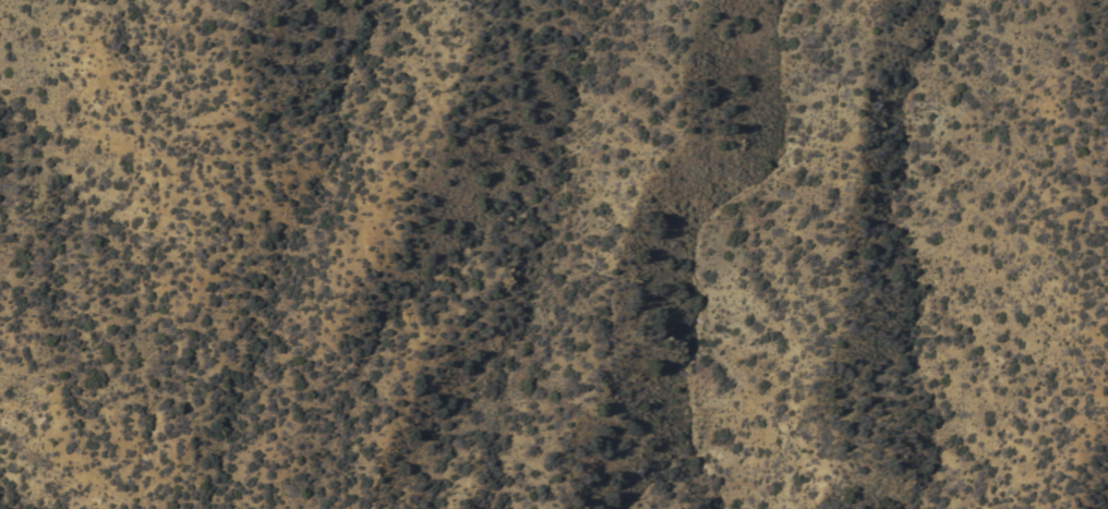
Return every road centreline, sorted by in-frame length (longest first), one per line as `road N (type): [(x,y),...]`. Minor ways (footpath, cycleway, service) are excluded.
road 1 (track): [(687,20),(889,110),(1107,255)]

